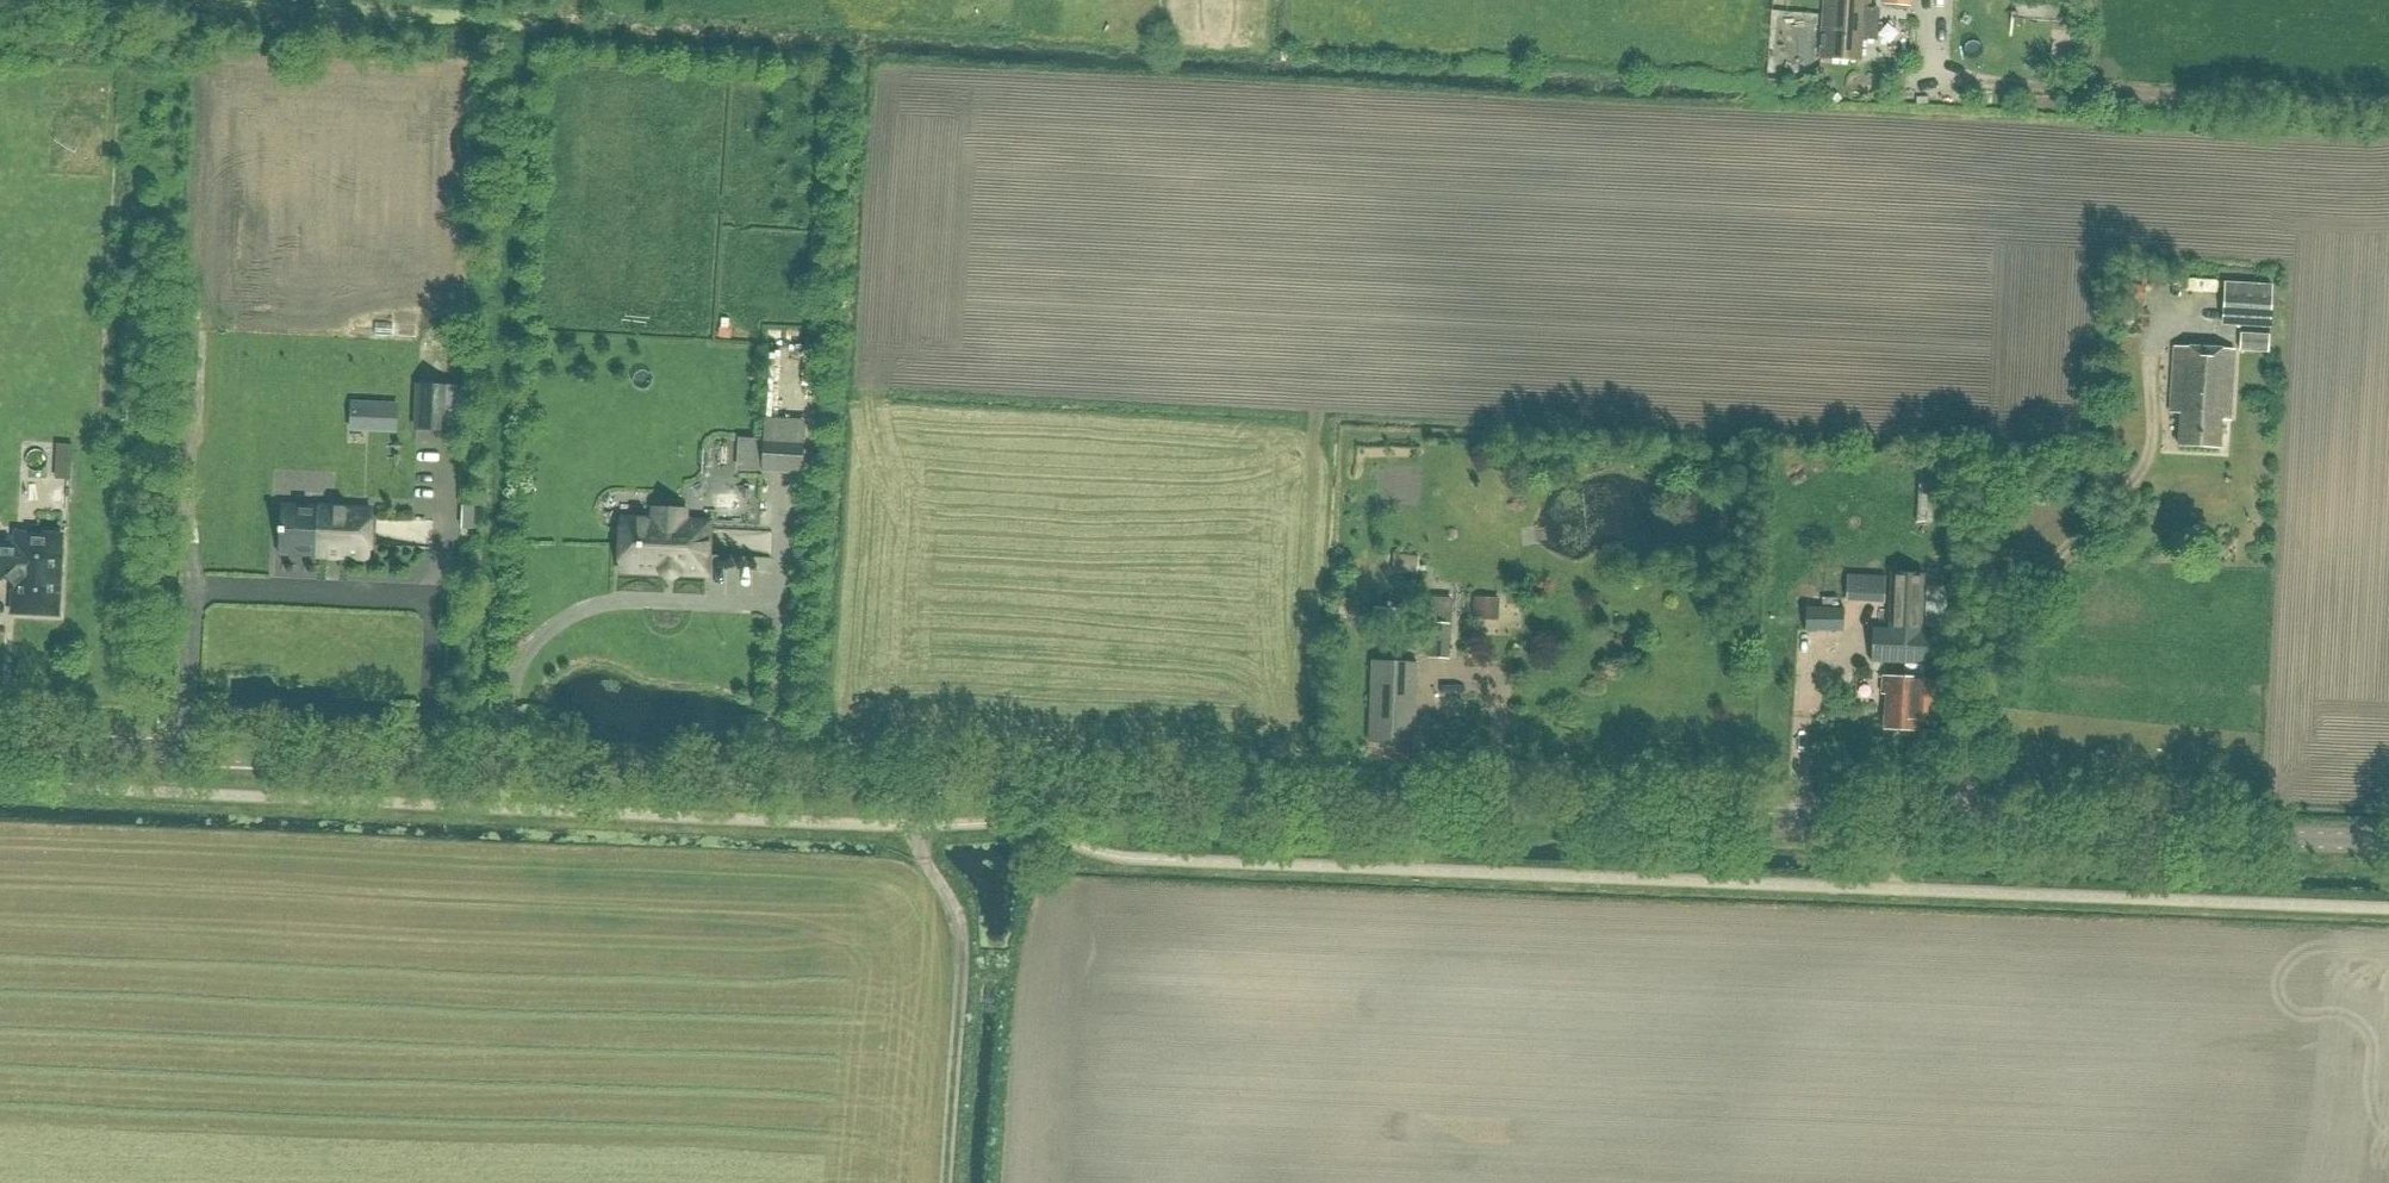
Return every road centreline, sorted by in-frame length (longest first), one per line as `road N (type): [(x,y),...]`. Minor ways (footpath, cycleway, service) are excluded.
road 1 (tertiary): [(2388,842),(0,743)]
road 2 (track): [(2388,106),(1961,88)]
road 3 (track): [(902,783),(922,860),(961,927),(946,1182)]

